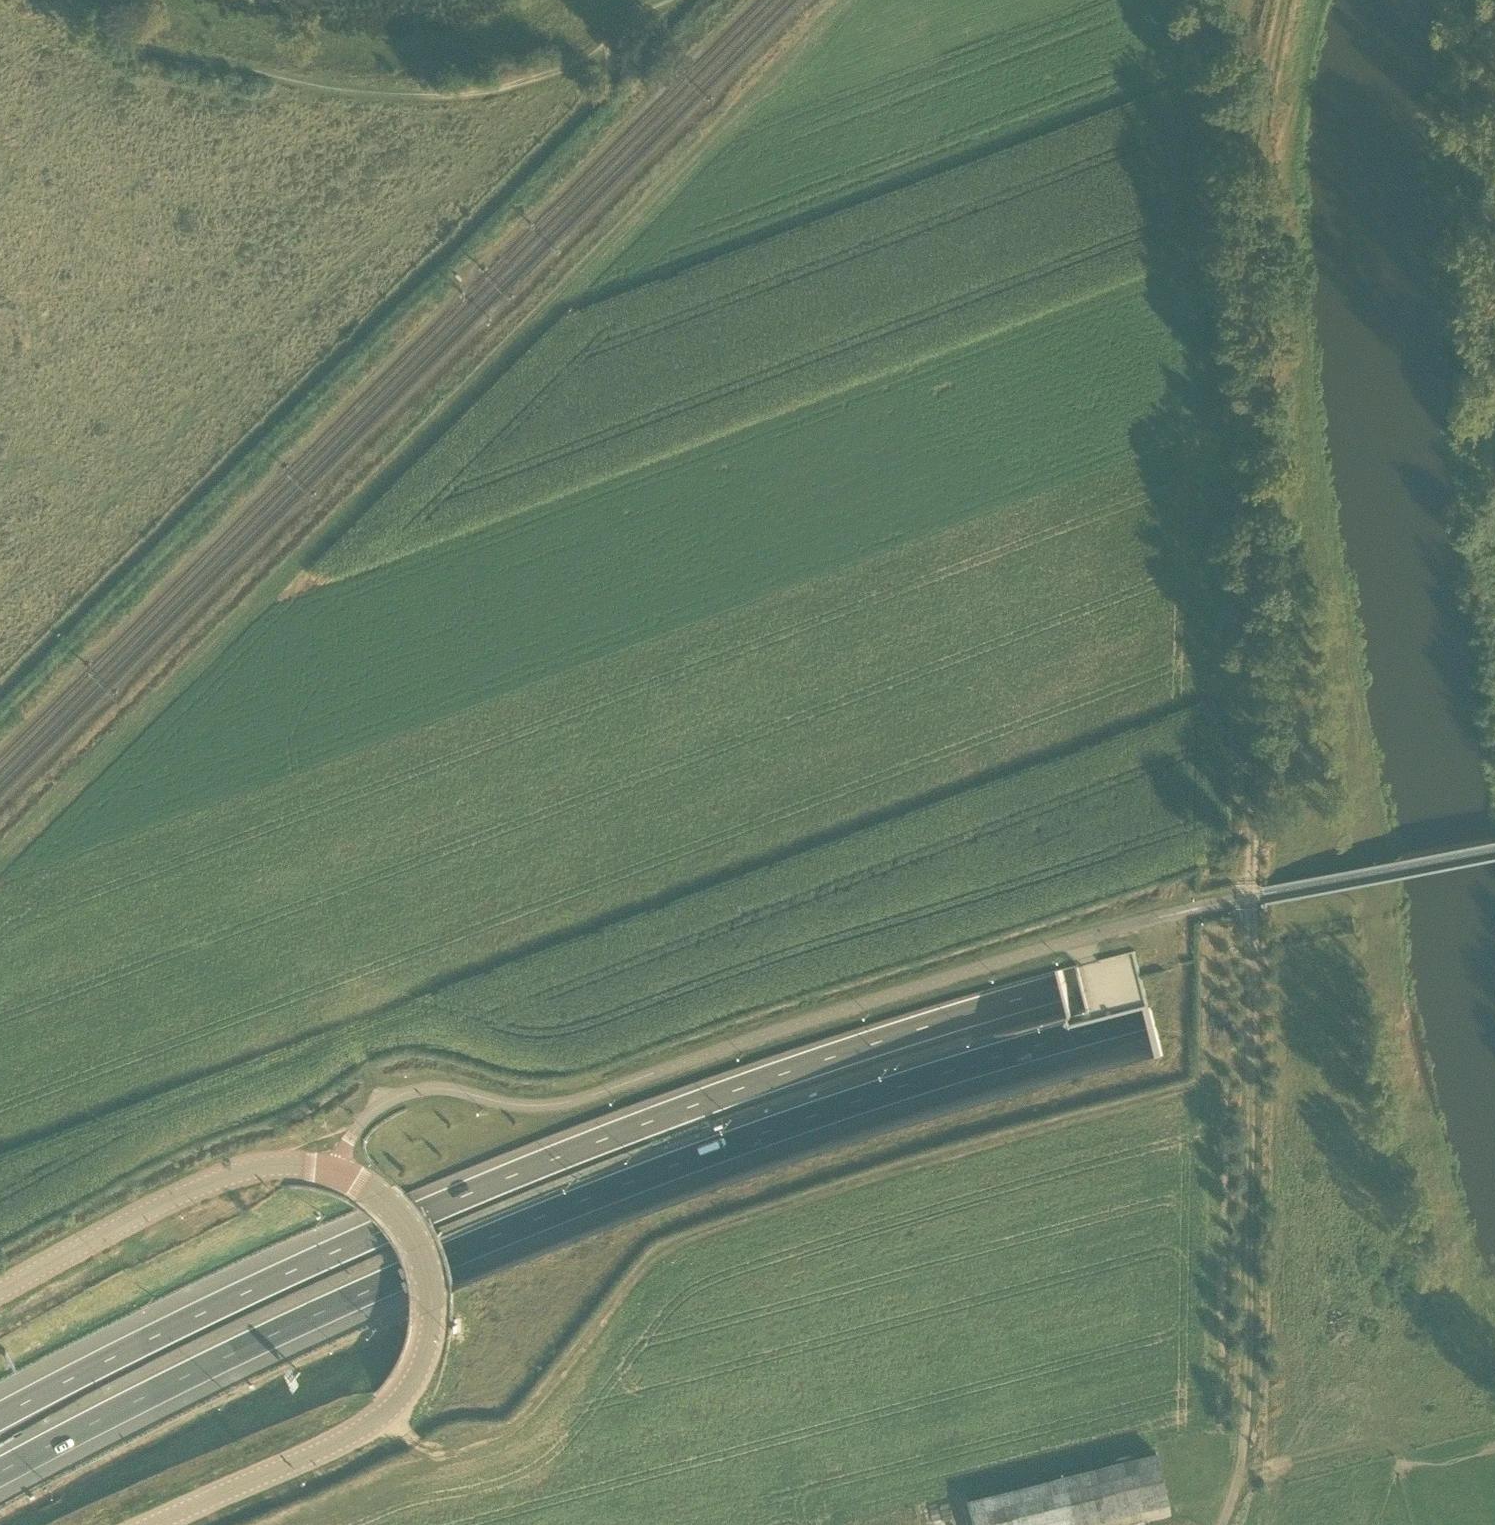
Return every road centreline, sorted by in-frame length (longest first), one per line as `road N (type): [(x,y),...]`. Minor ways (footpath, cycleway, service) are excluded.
road 1 (motorway): [(0,1474),(307,1321),(533,1223),(750,1143),(951,1075),(1148,1021),(1494,952)]
road 2 (motorway): [(1494,899),(1065,990),(744,1091),(374,1235),(0,1418)]
road 3 (track): [(1282,0),(1242,225),(1253,880),(1243,1468),(1222,1524)]
road 4 (unclassified): [(154,1524),(364,1428),(404,1397),(436,1307),(432,1275),(408,1225),(378,1191),(339,1170),(292,1162),(252,1167),(0,1295)]
road 5 (track): [(0,689),(603,92),(604,50)]

